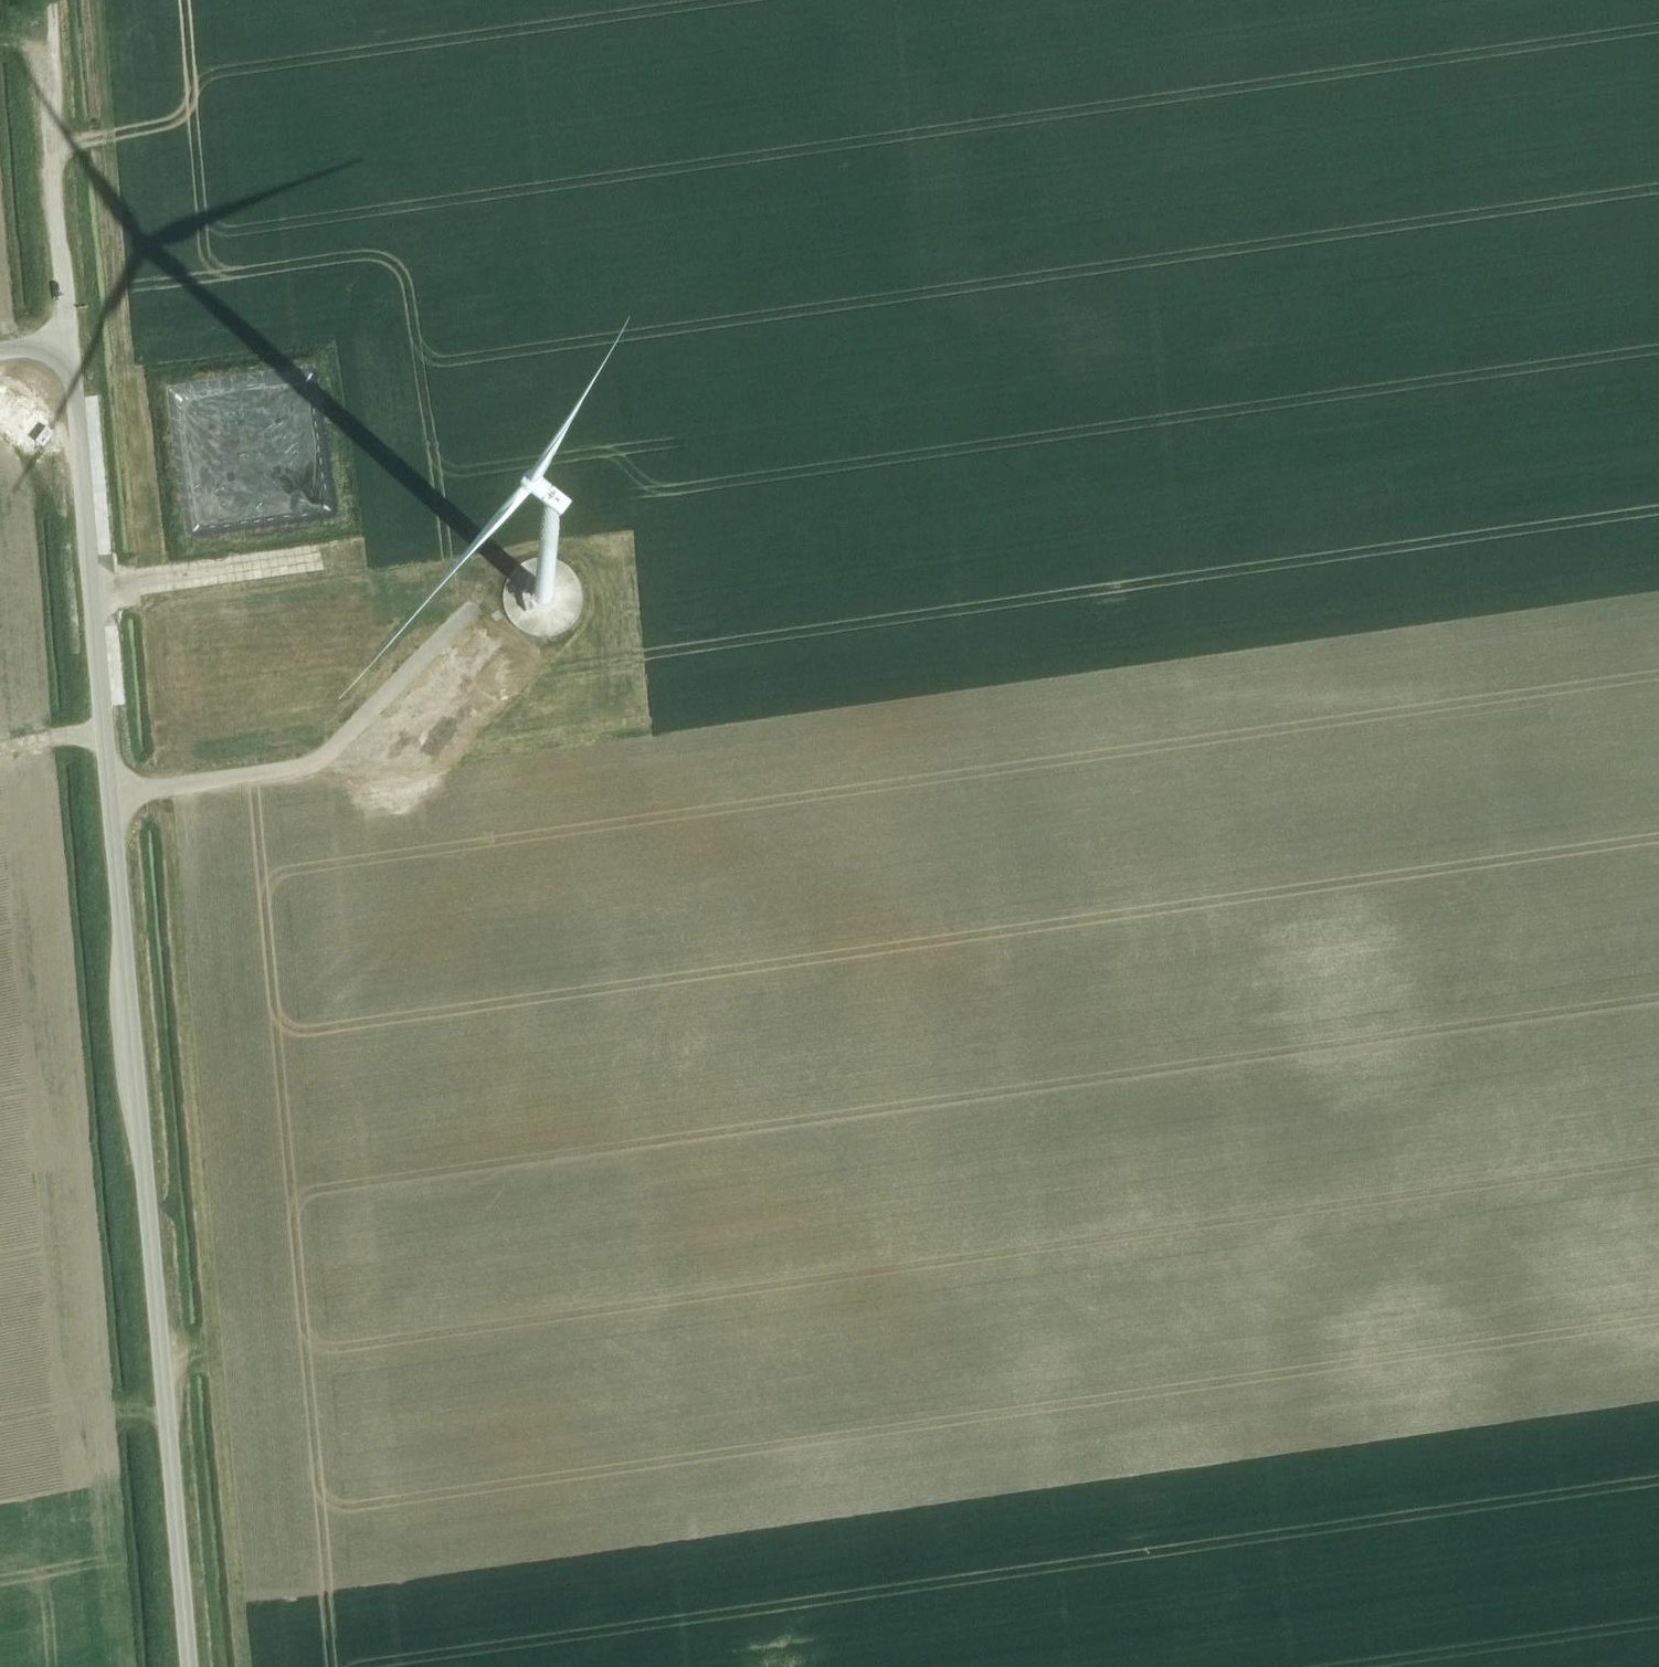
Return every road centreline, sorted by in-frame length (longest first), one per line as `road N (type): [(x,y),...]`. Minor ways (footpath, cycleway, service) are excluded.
road 1 (unclassified): [(201,1666),(66,341)]
road 2 (unclassified): [(66,341),(45,135)]
road 3 (track): [(45,135),(56,118),(48,0)]

